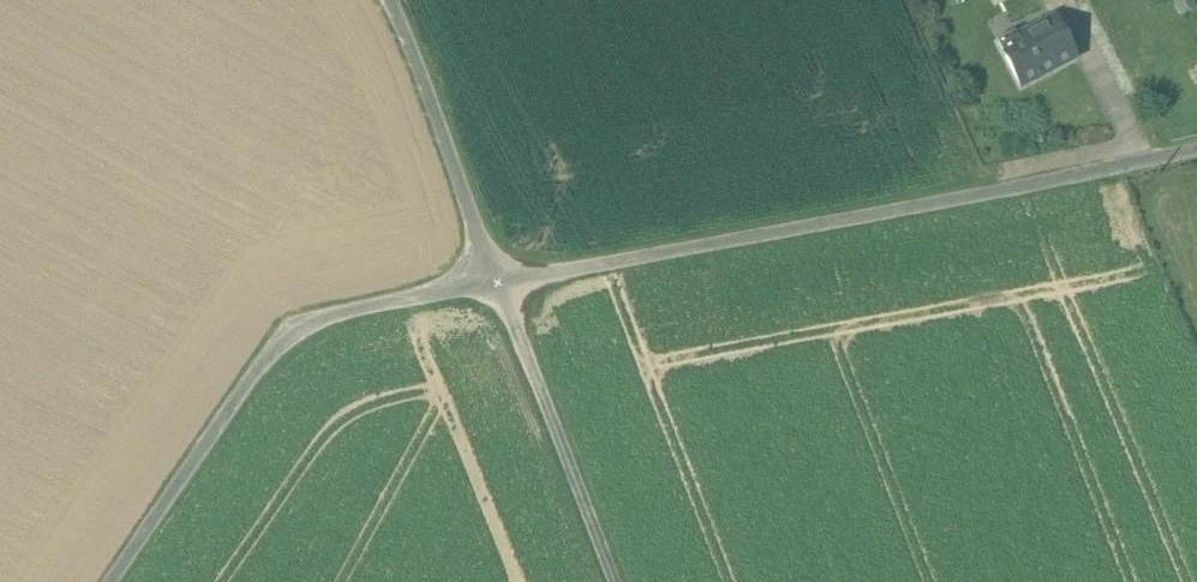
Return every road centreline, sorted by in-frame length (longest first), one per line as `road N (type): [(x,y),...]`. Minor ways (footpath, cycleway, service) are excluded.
road 1 (unclassified): [(499,282),(1196,148)]
road 2 (unclassified): [(112,581),(251,373),(289,339),(325,319),(394,299),(499,282)]
road 3 (unclassified): [(616,581),(499,282)]
road 4 (unclassified): [(499,282),(389,0)]

